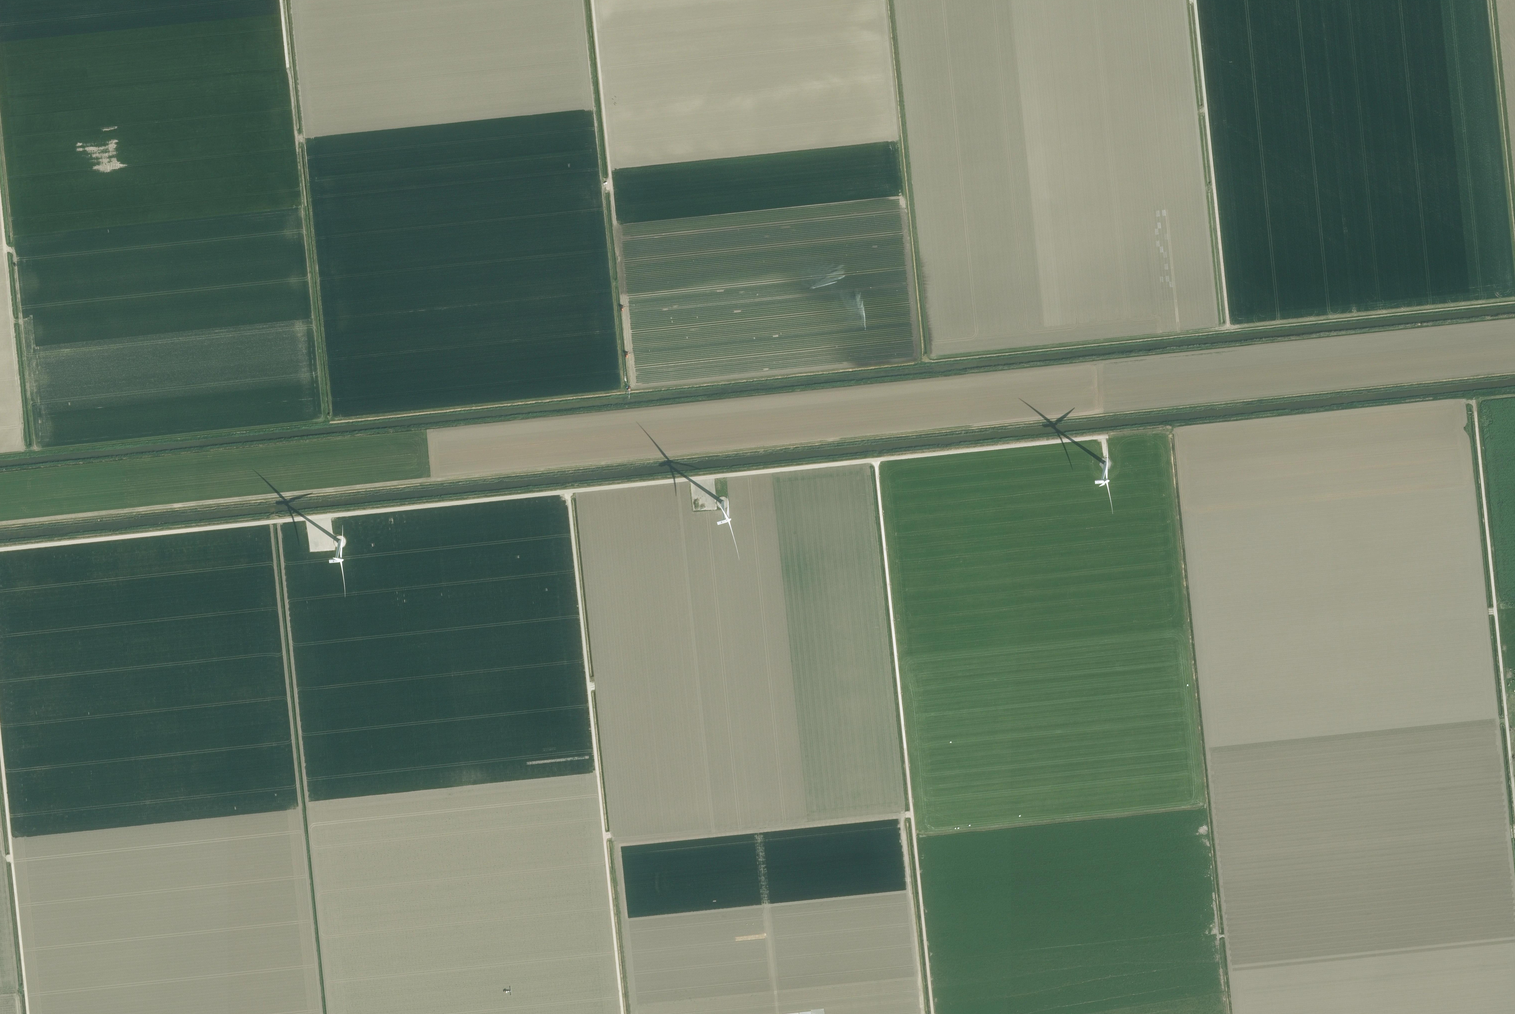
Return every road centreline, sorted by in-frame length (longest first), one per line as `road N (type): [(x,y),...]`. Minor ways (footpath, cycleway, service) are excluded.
road 1 (track): [(0,741),(28,1013)]

